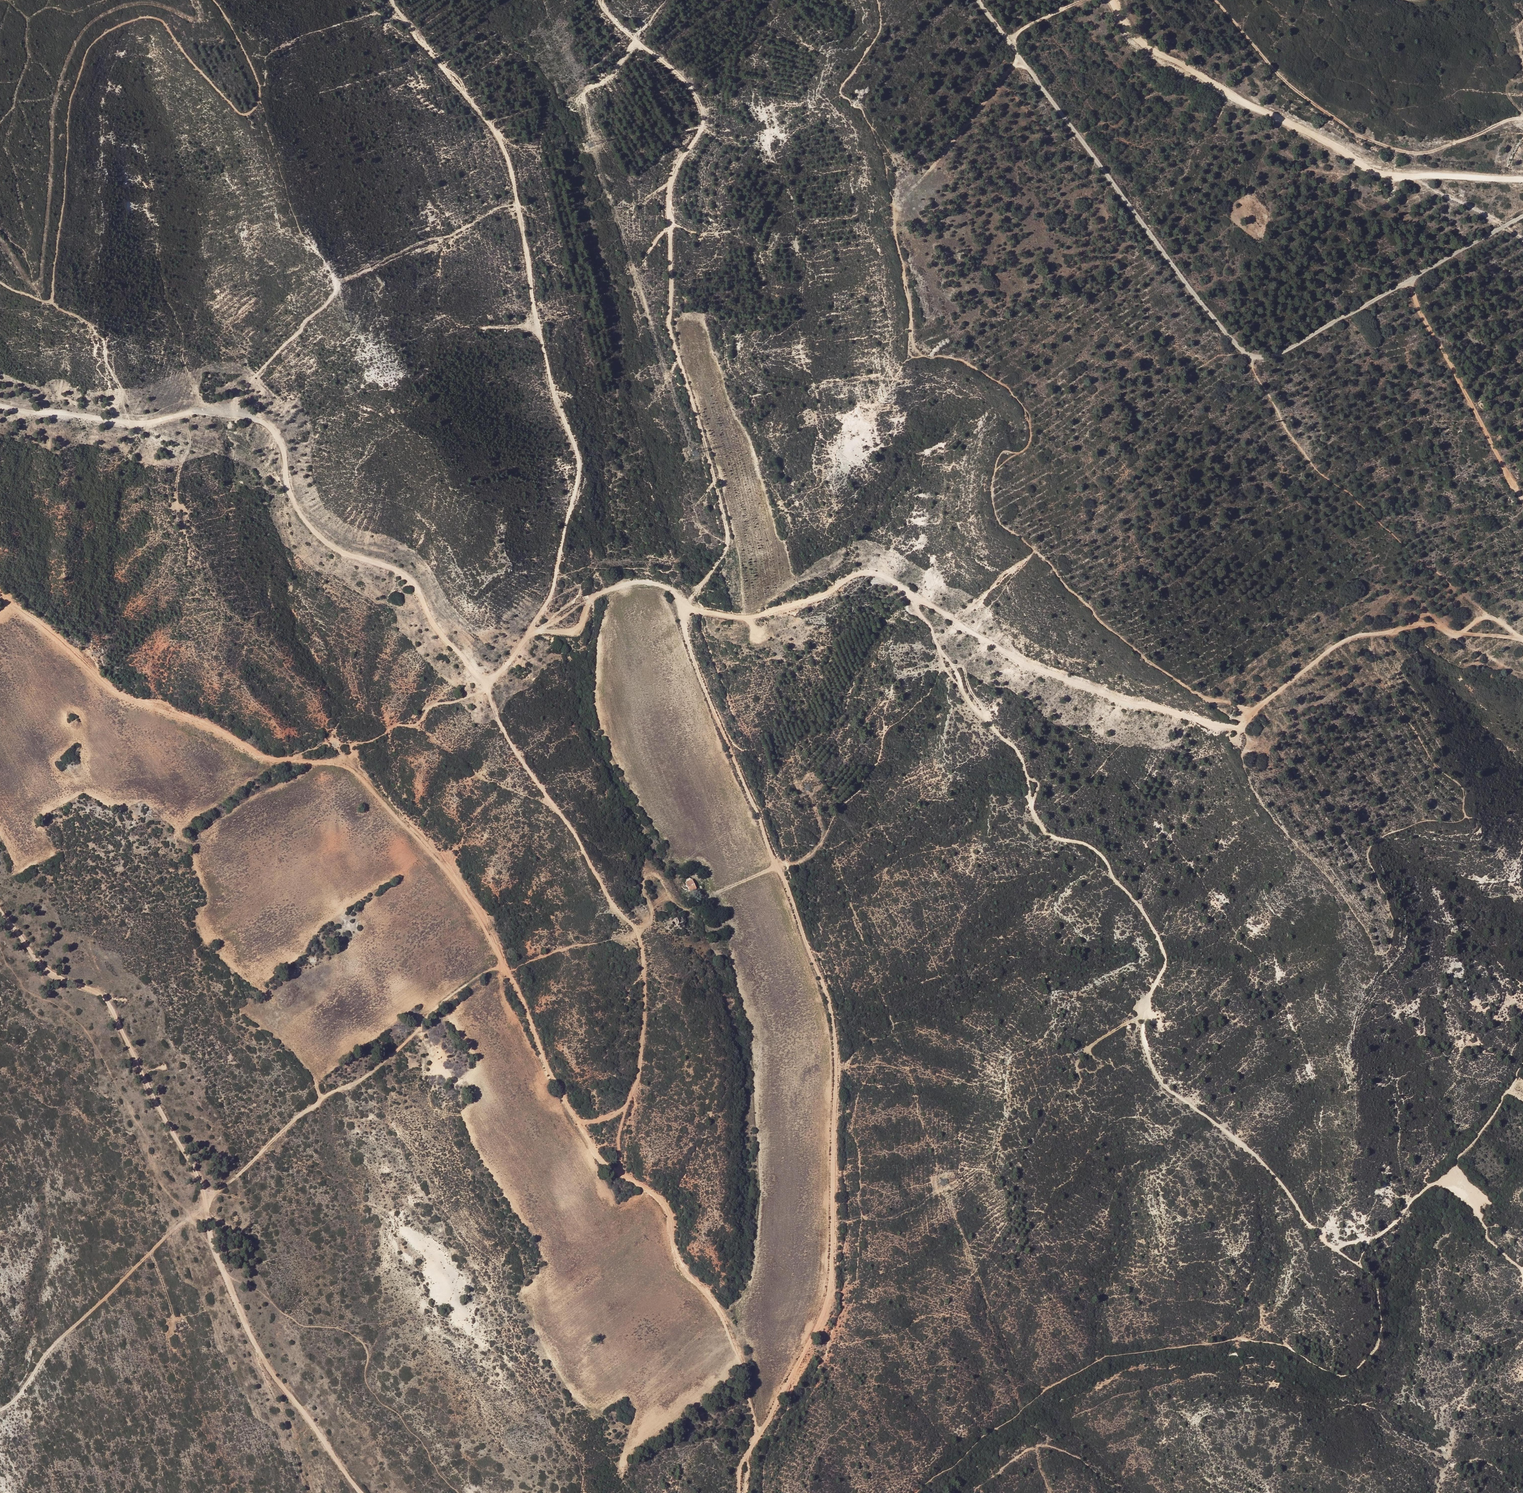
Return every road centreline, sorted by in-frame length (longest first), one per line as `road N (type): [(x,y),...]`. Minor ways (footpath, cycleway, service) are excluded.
road 1 (track): [(602,0),(678,74),(701,111),(699,137),(667,188),(667,327),(726,537),(683,623),(832,1009),(832,1299),(755,1432)]
road 2 (track): [(530,632),(569,602),(625,586),(655,584),(685,609),(744,616),(803,606),(848,578),(880,573),(1027,661),(1136,706),(1228,725),(1350,639),(1411,621),(1459,633),(1492,614),(1522,637)]
road 3 (track): [(1522,1061),(1473,1144),(1387,1231),(1329,1246),(1256,1156),(1153,1069),(1143,1007),(1166,959),(1151,920),(1102,856),(1041,829),(1025,763),(963,695),(918,597)]
road 4 (track): [(484,683),(504,732),(642,944),(640,1061),(618,1129),(620,1170),(656,1195),(677,1253),(717,1299),(740,1353),(755,1432)]
road 5 (track): [(979,0),(1200,302),(1249,355),(1265,358),(1318,331),(1522,217)]
road 6 (track): [(365,1492),(259,1348),(211,1247),(201,1184),(109,998),(43,965),(0,901)]
road 7 (track): [(378,0),(487,119),(510,162),(532,306),(577,465),(549,592),(530,632)]
road 8 (track): [(0,1410),(319,1098),(382,1064),(473,977),(504,966)]
road 9 (track): [(0,275),(54,294),(70,108),(88,51),(105,29),(145,13),(167,17),(238,106),(253,108),(262,87),(218,0)]
road 10 (track): [(0,404),(151,423),(197,410),(267,424),(309,526),(351,556),(407,575),(441,637),(484,683)]
road 11 (track): [(484,683),(430,700),(415,720),(350,744),(344,758),(276,755),(197,715),(123,691),(0,588)]
road 12 (track): [(1110,0),(1142,48),(1362,165),(1405,176),(1522,179)]
road 13 (track): [(1217,0),(1288,86),(1359,134),(1428,152),(1504,118),(1522,118)]
road 14 (track): [(344,758),(444,864),(504,966)]
road 15 (track): [(1522,498),(1405,284)]
road 16 (track): [(504,966),(550,1072),(606,1166),(620,1170)]
road 17 (track): [(637,930),(651,917),(642,887),(650,872),(660,874),(677,903),(691,907),(774,860)]
road 18 (track): [(1022,59),(917,184)]
road 19 (track): [(1432,1183),(1460,1197),(1484,1223),(1487,1239),(1522,1270)]
road 20 (track): [(1413,176),(1522,241)]

